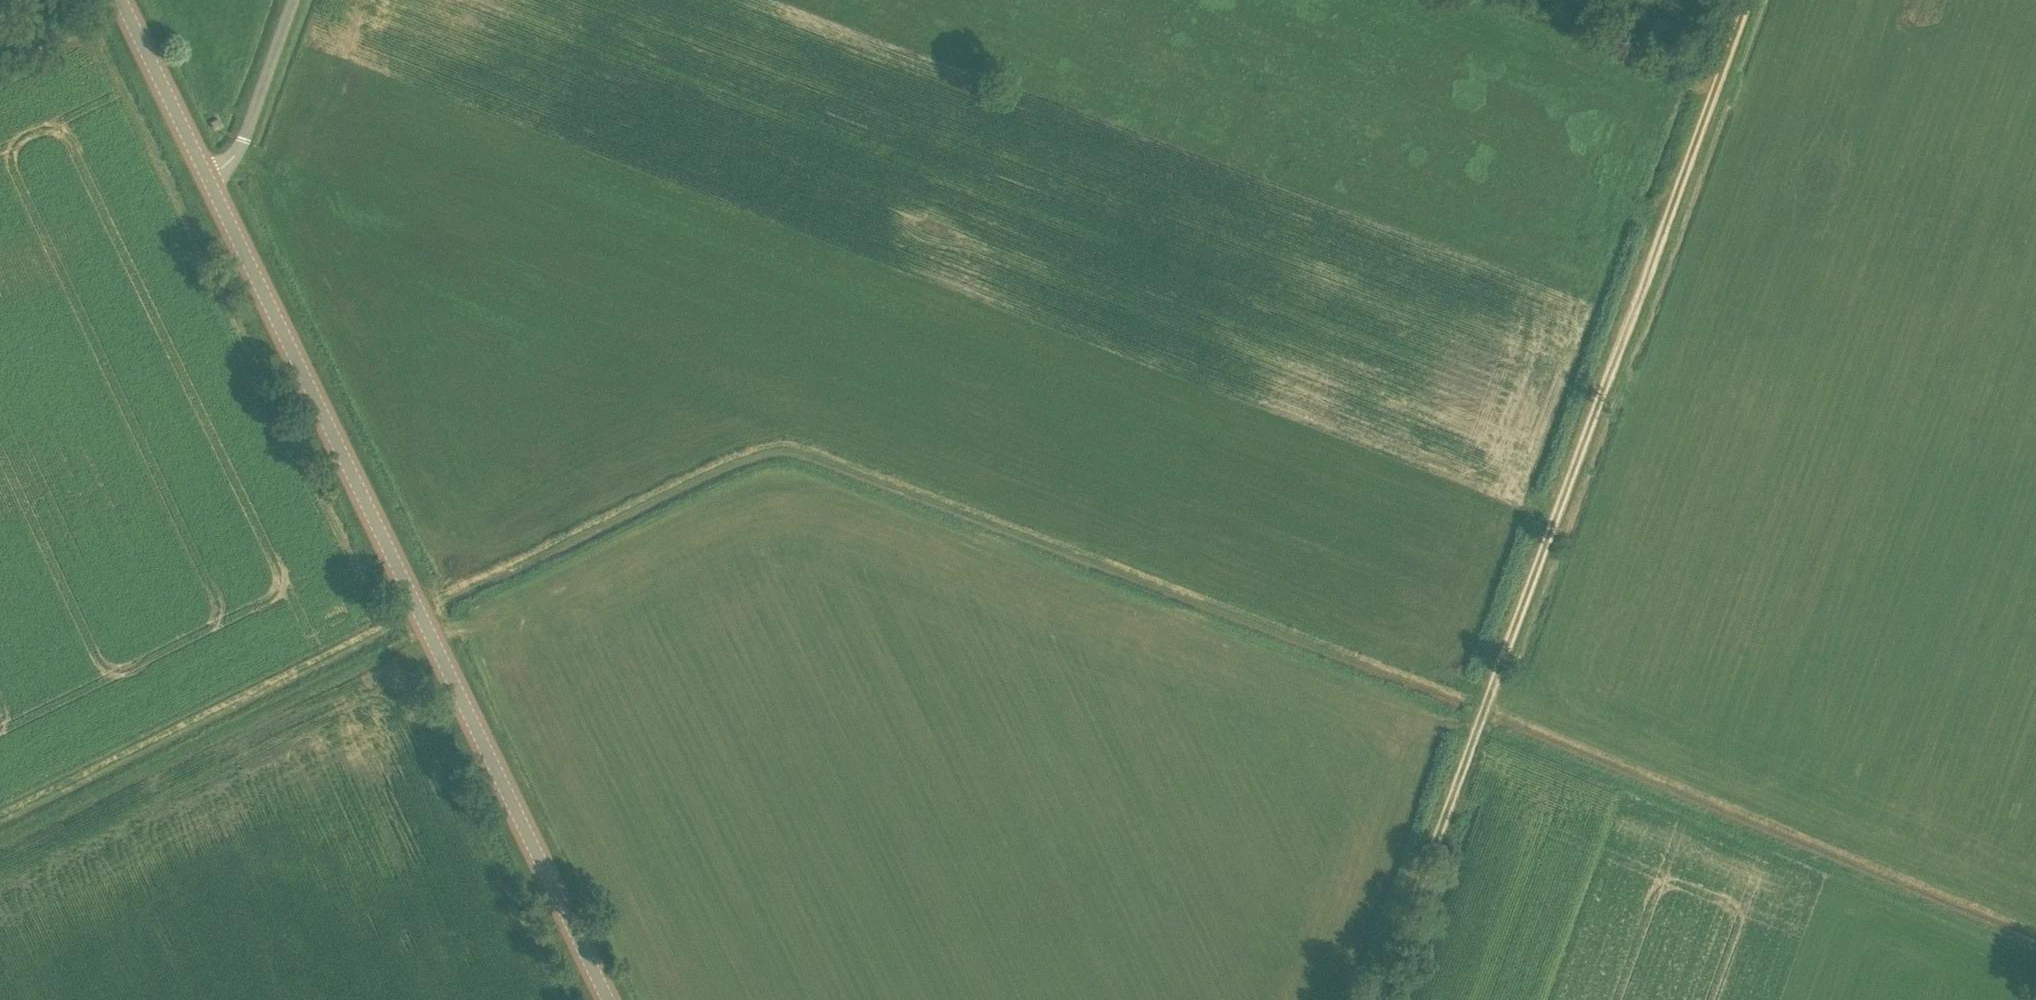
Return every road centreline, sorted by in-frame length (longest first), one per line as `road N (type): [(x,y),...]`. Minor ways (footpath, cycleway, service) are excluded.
road 1 (track): [(1385,999),(1749,0)]
road 2 (secondary): [(610,999),(208,171)]
road 3 (unclassified): [(208,171),(241,143),(296,0)]
road 4 (secondary): [(208,171),(124,0)]

